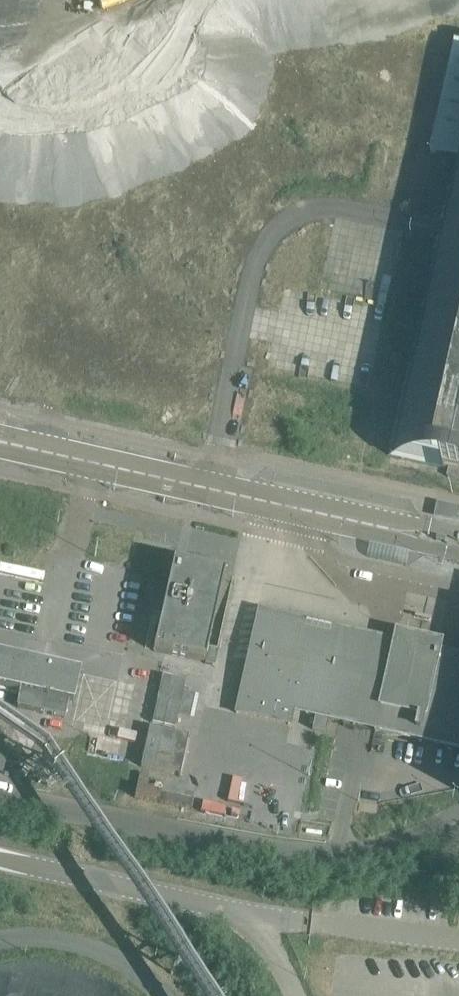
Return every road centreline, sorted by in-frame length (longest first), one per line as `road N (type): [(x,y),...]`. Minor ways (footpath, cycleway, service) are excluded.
road 1 (unclassified): [(458,543),(0,439)]

